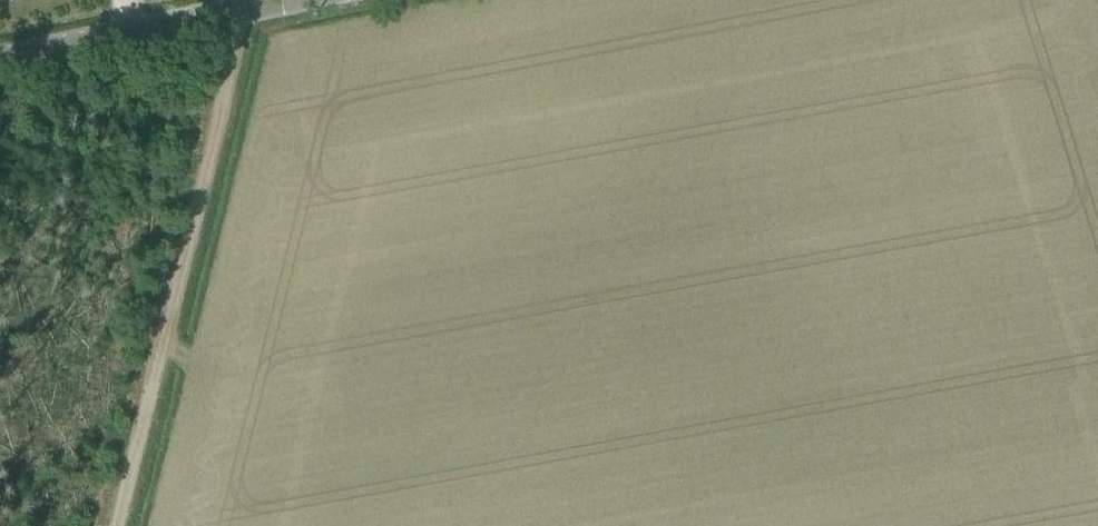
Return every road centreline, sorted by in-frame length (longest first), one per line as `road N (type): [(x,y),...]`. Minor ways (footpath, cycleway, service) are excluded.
road 1 (track): [(122,525),(245,11)]
road 2 (unclassified): [(0,57),(300,0)]

